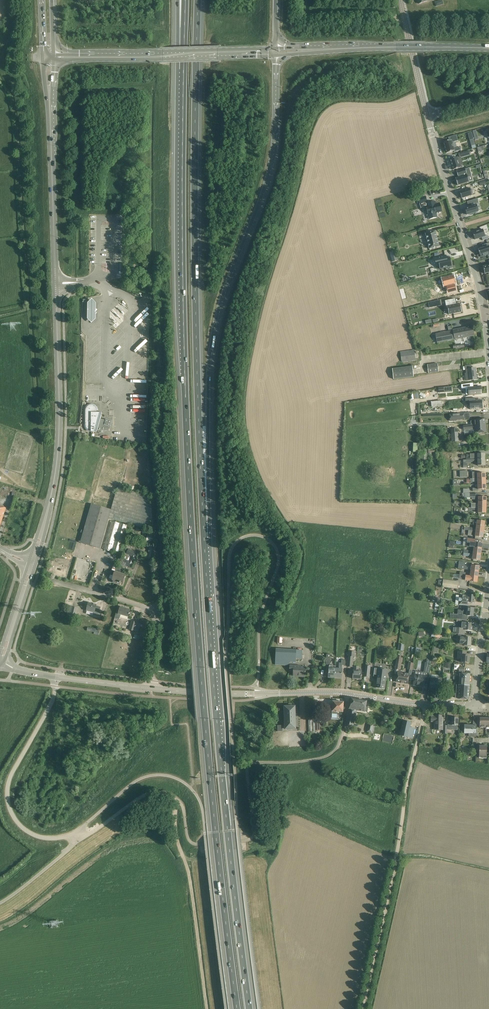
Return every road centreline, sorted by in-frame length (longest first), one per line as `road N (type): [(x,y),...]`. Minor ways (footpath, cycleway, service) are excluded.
road 1 (motorway): [(183,70),(190,515),(237,1008)]
road 2 (motorway): [(204,540),(197,0)]
road 3 (motorway): [(204,540),(211,348),(270,172),(276,56)]
road 4 (motorway): [(250,1008),(204,540)]
road 5 (secondary): [(31,565),(52,495),(59,424),(51,110)]
road 6 (track): [(426,706),(362,1008)]
road 7 (primary): [(276,49),(54,54)]
road 8 (primary): [(54,60),(276,56)]
road 9 (unclassified): [(80,835),(33,835),(8,800),(57,678)]
road 10 (residential): [(483,314),(427,115)]
road 11 (unclassified): [(350,694),(151,690)]
road 12 (primary): [(317,50),(488,49)]
road 13 (unclassified): [(151,690),(149,613),(60,584)]
road 14 (unclassified): [(249,784),(253,763),(306,762),(335,750),(350,694)]
road 15 (unclassified): [(185,817),(177,800),(152,794),(80,835)]
road 16 (unclassified): [(475,706),(350,694)]
road 17 (residential): [(475,706),(488,583)]

